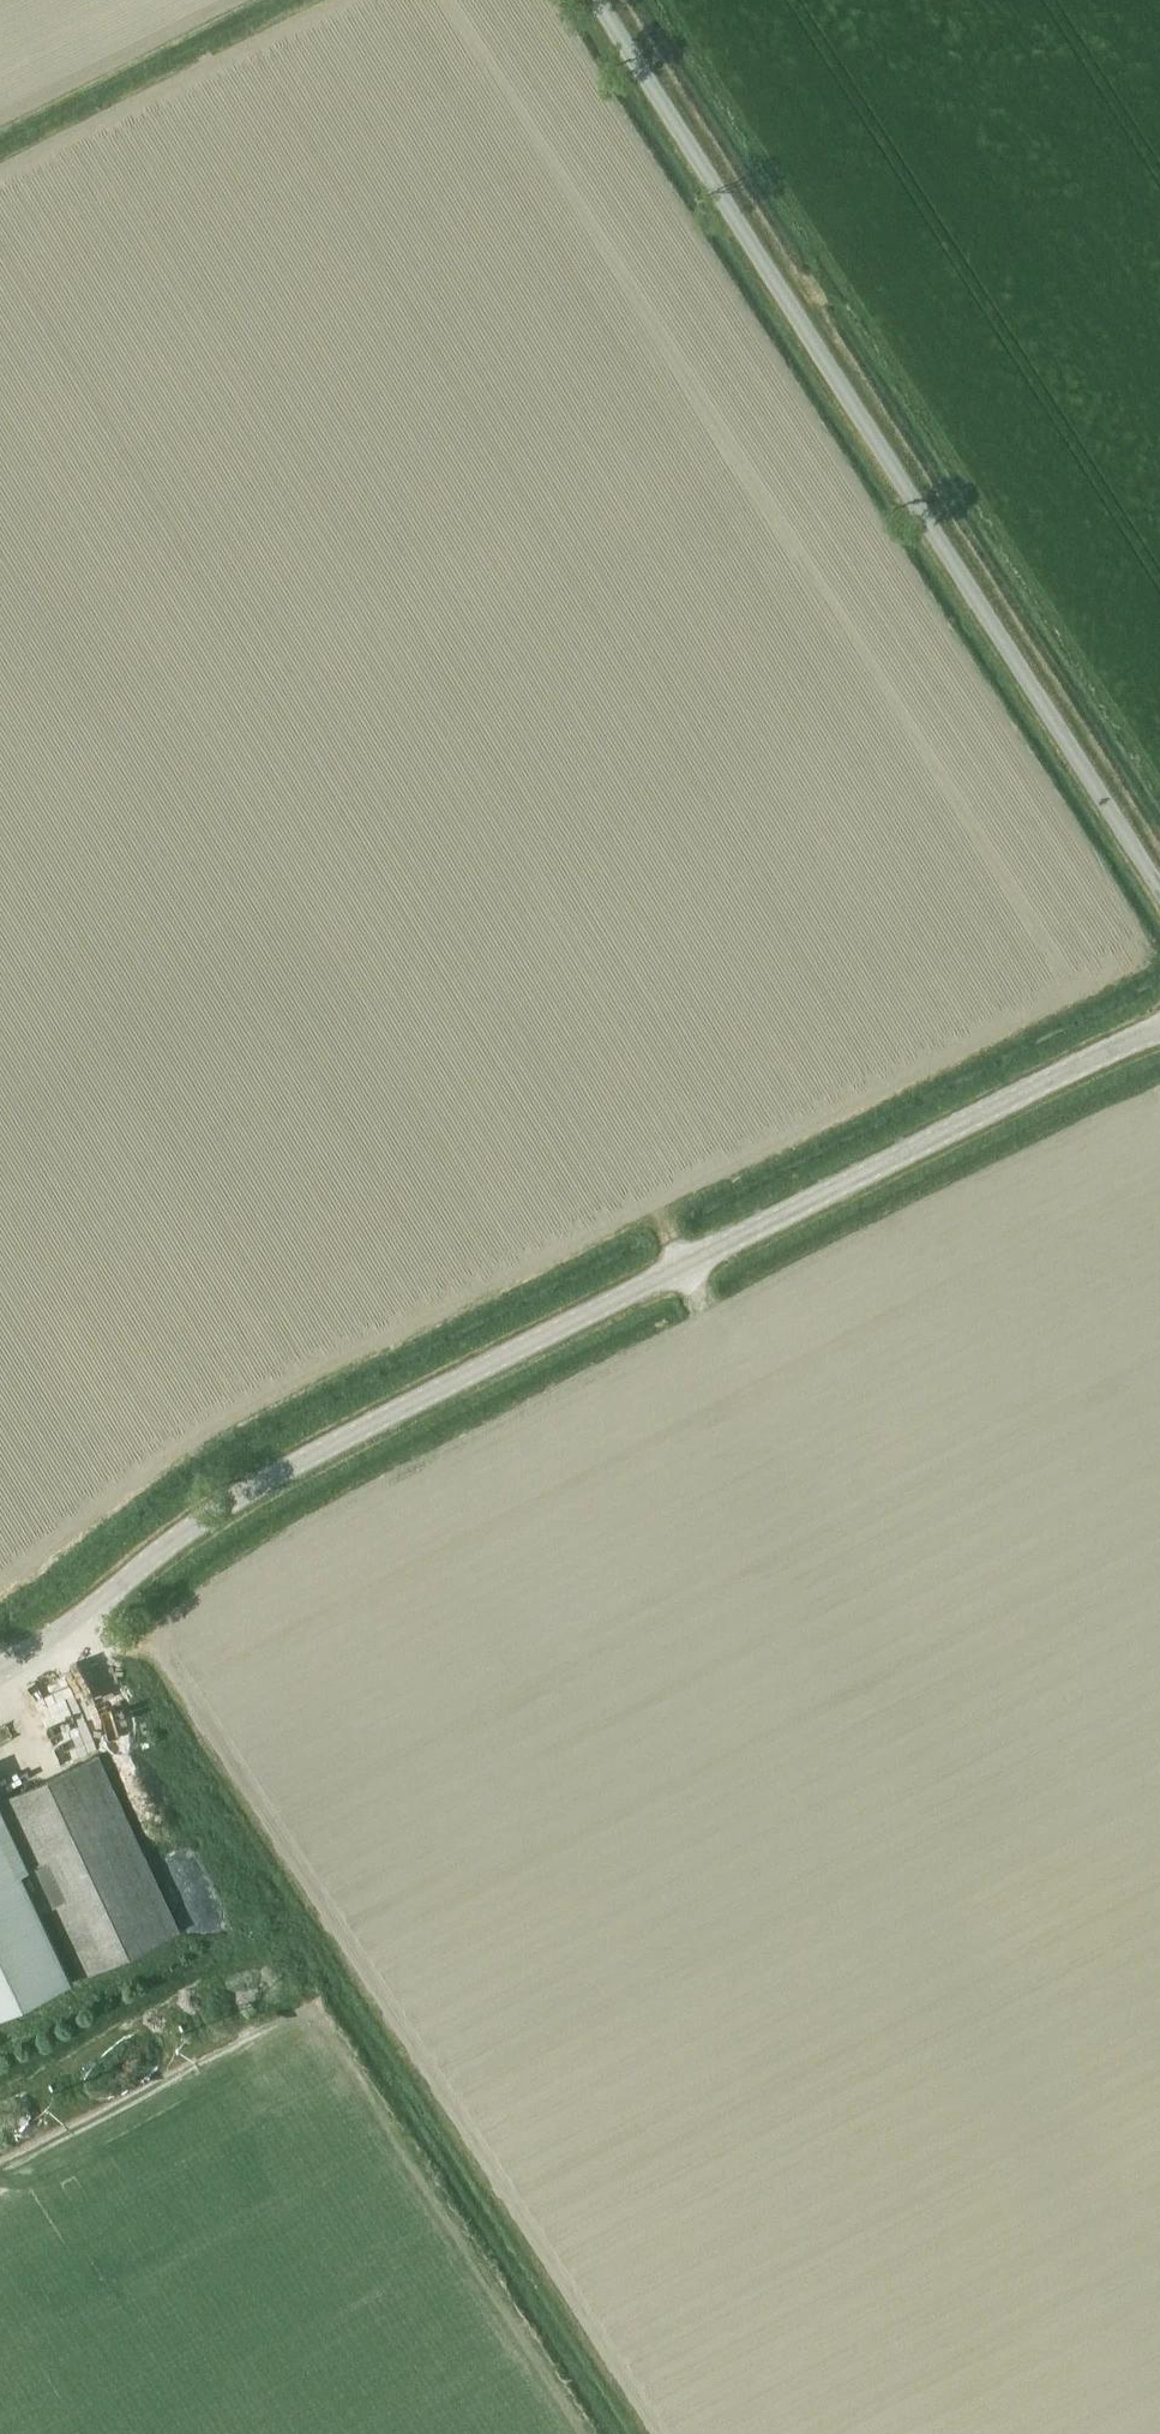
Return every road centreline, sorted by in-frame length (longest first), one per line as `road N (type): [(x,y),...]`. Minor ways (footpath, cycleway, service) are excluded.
road 1 (unclassified): [(0,1672),(282,1468),(1159,1027)]
road 2 (unclassified): [(596,0),(1159,891)]

